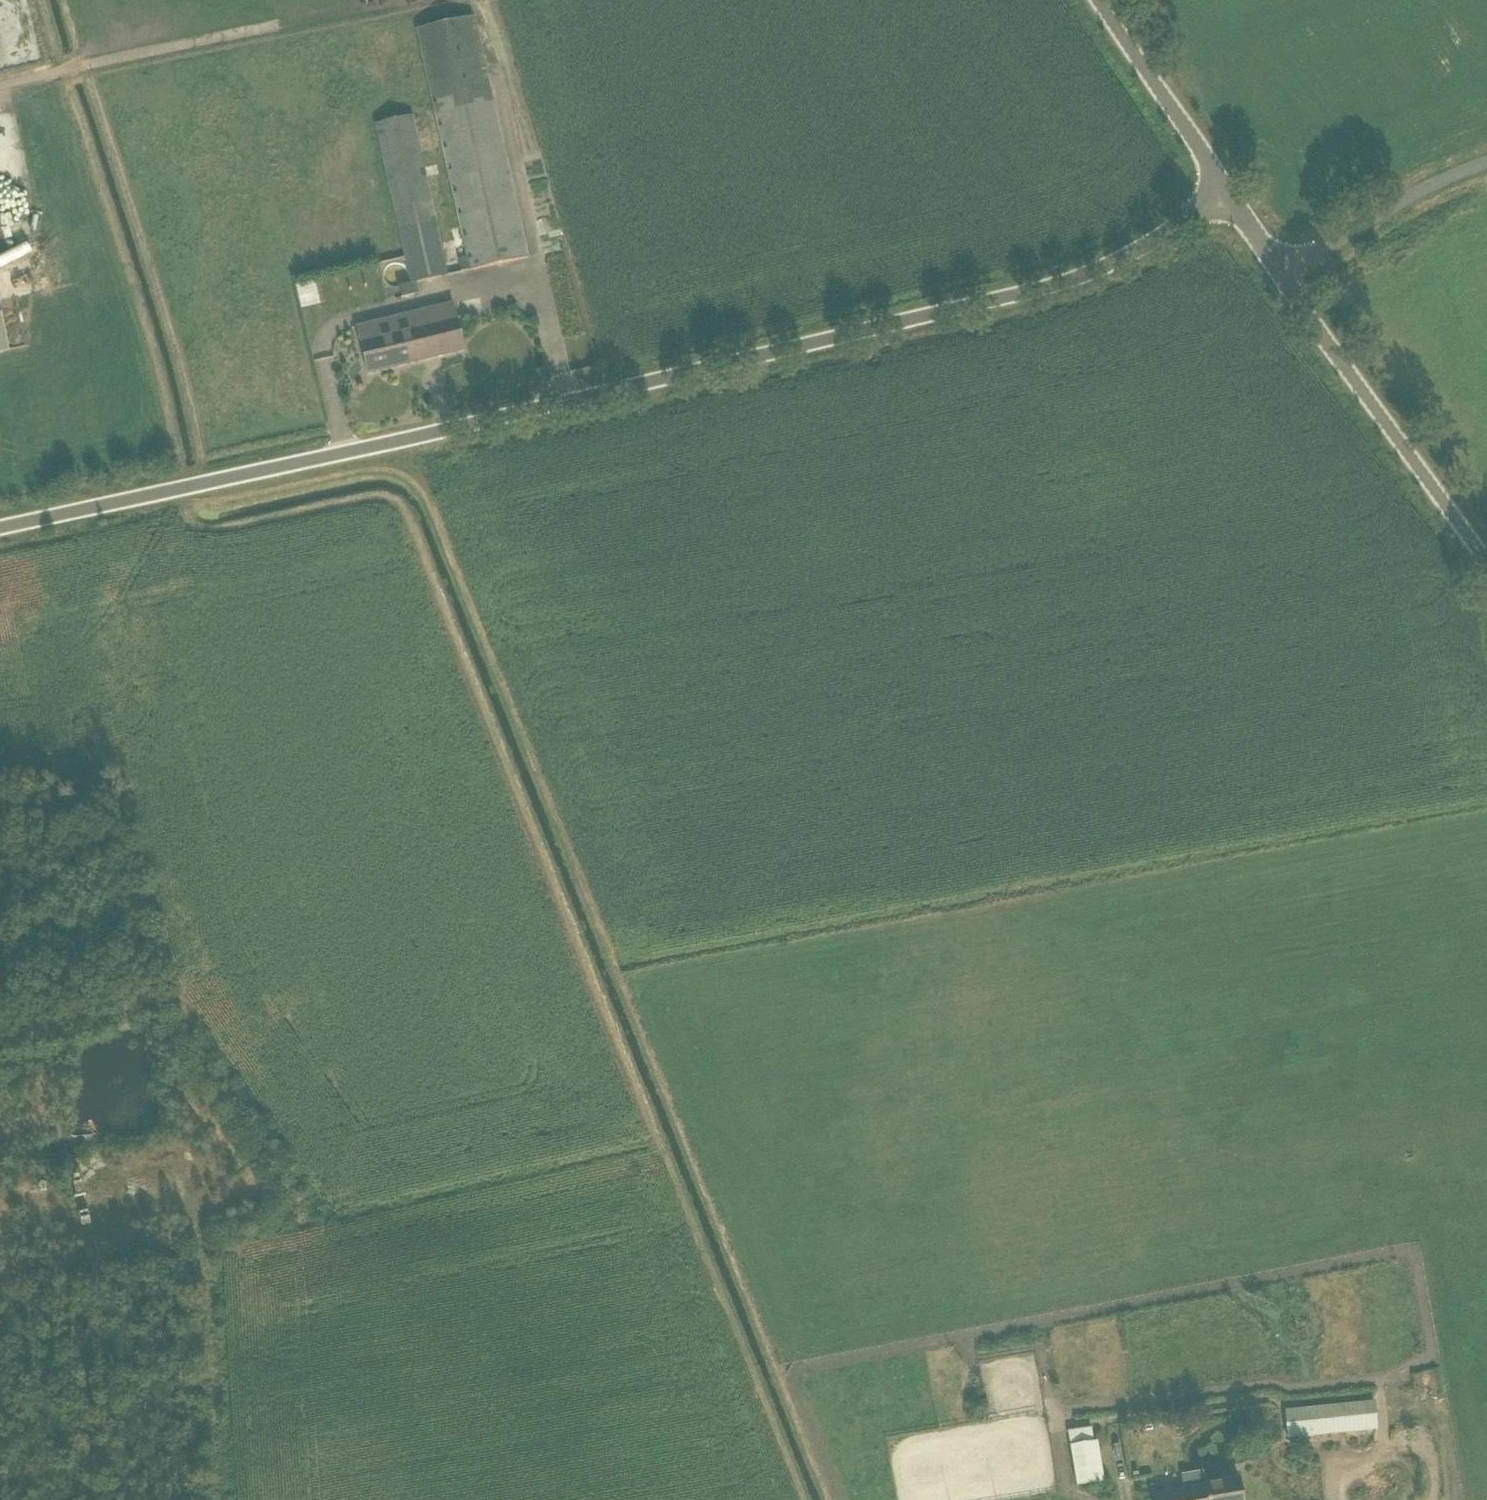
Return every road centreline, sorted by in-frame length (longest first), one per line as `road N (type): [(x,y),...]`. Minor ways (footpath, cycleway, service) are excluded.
road 1 (unclassified): [(0,527),(1049,288),(1151,243),(1227,190)]
road 2 (unclassified): [(1486,578),(1281,276)]
road 3 (unclassified): [(1281,276),(1395,199),(1486,166)]
road 4 (unclassified): [(1227,190),(1097,0)]

